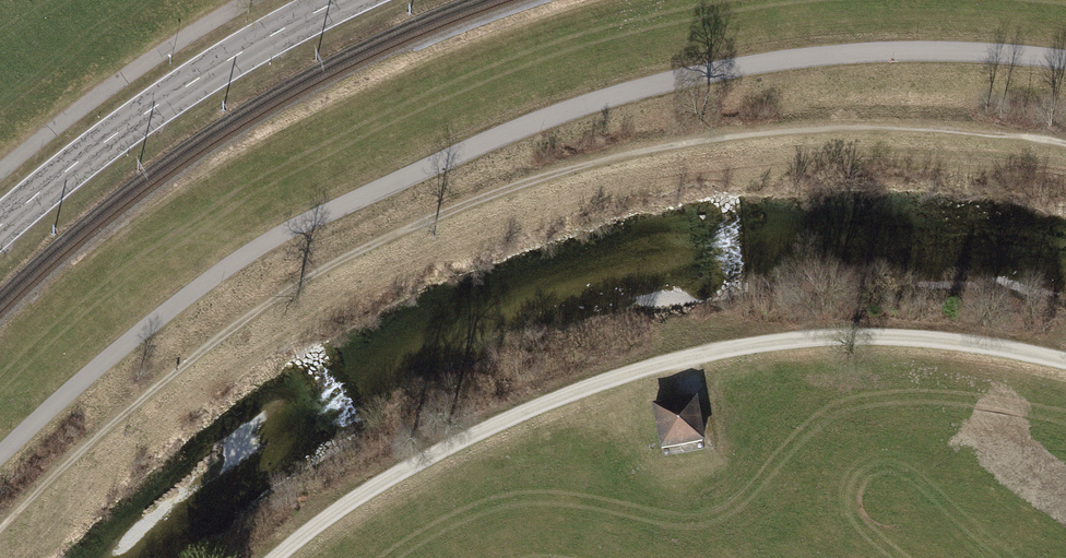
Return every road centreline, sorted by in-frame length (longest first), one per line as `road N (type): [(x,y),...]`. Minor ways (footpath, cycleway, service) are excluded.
road 1 (track): [(0,455),(102,362),(259,247),(556,113),(700,73),(807,56),(950,50),(1065,59)]
road 2 (track): [(1065,362),(836,336),(698,354),(578,391),(461,443),(372,491),(279,557)]
road 3 (primary): [(341,0),(147,111),(0,225)]

